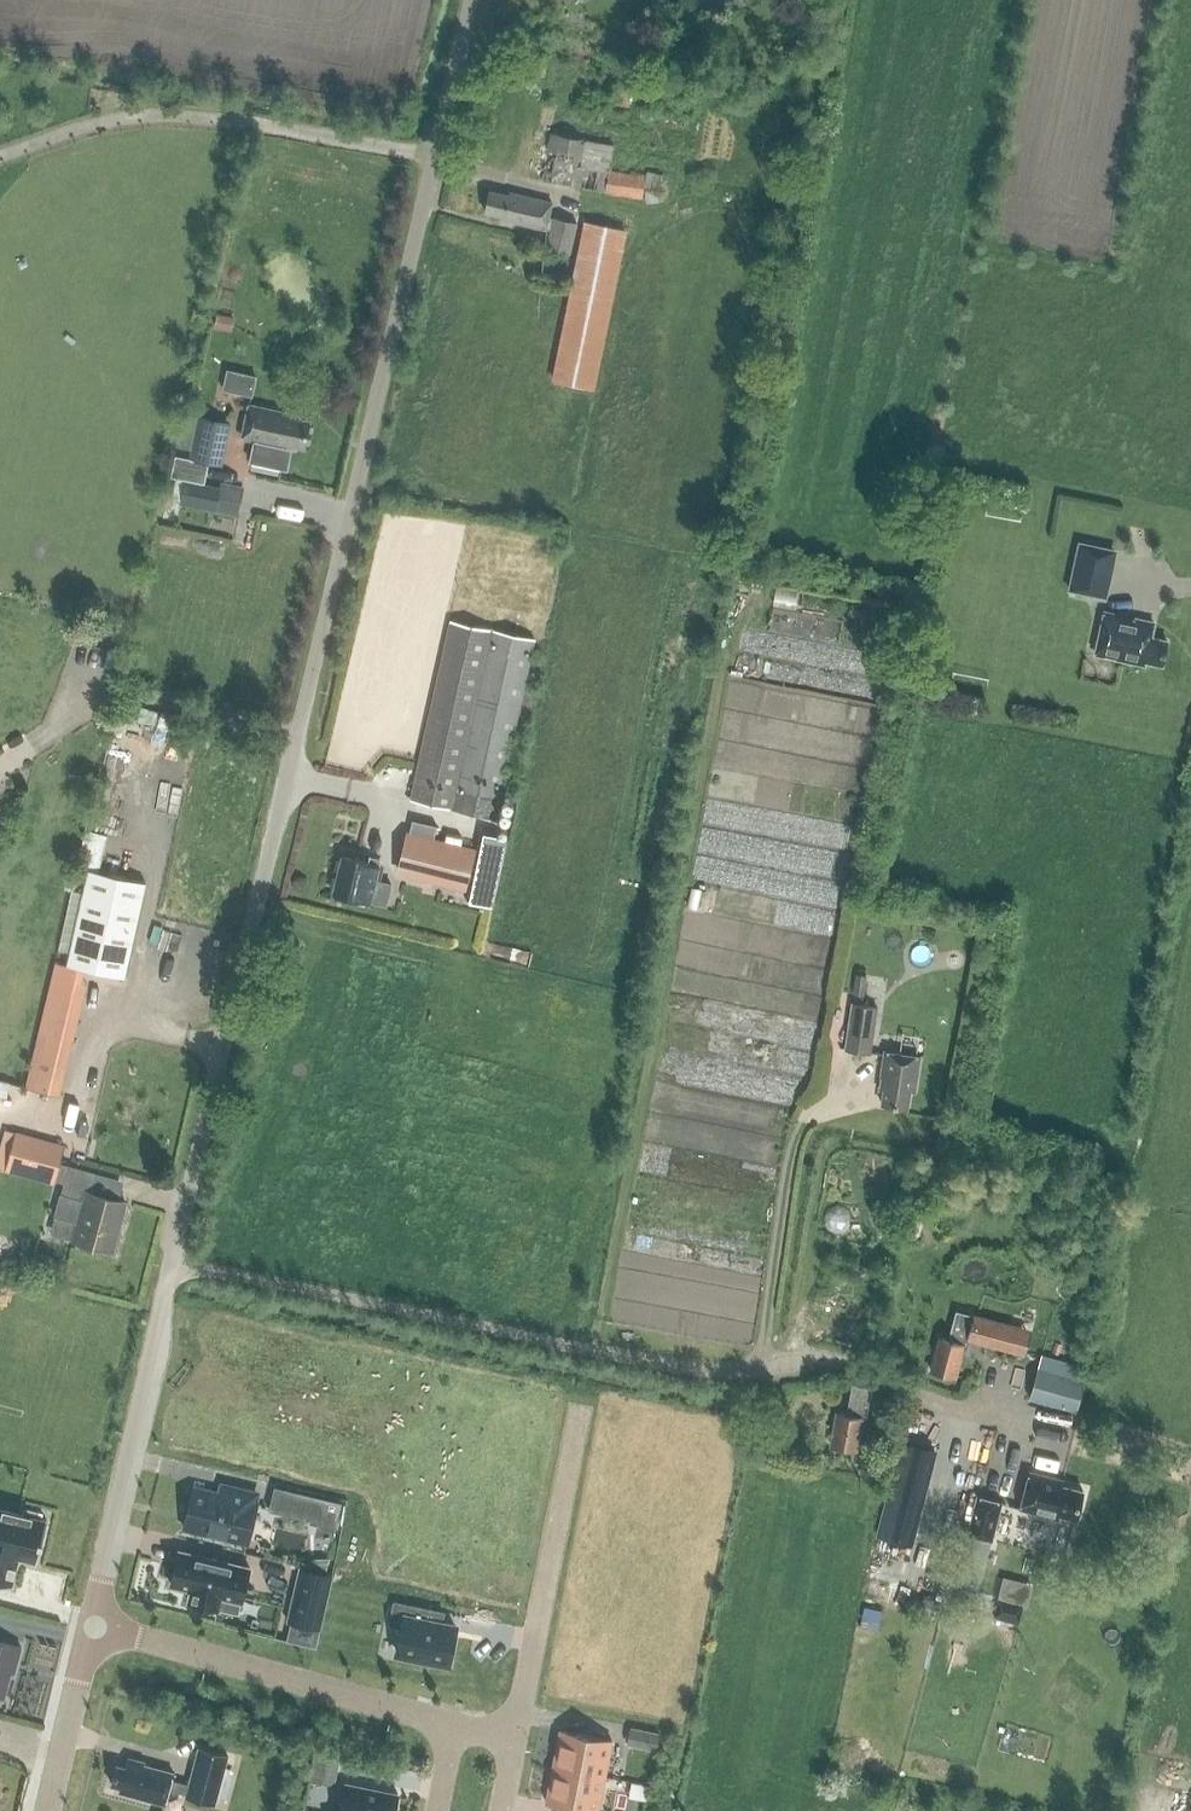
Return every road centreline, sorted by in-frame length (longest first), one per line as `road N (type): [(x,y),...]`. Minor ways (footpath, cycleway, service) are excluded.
road 1 (unclassified): [(92,1627),(462,0)]
road 2 (track): [(1070,1431),(922,1396),(837,1361),(711,1374),(174,1263)]
road 3 (residential): [(92,1627),(457,1726)]
road 4 (residential): [(513,1741),(575,1441)]
road 5 (unclassified): [(50,1810),(92,1627)]

